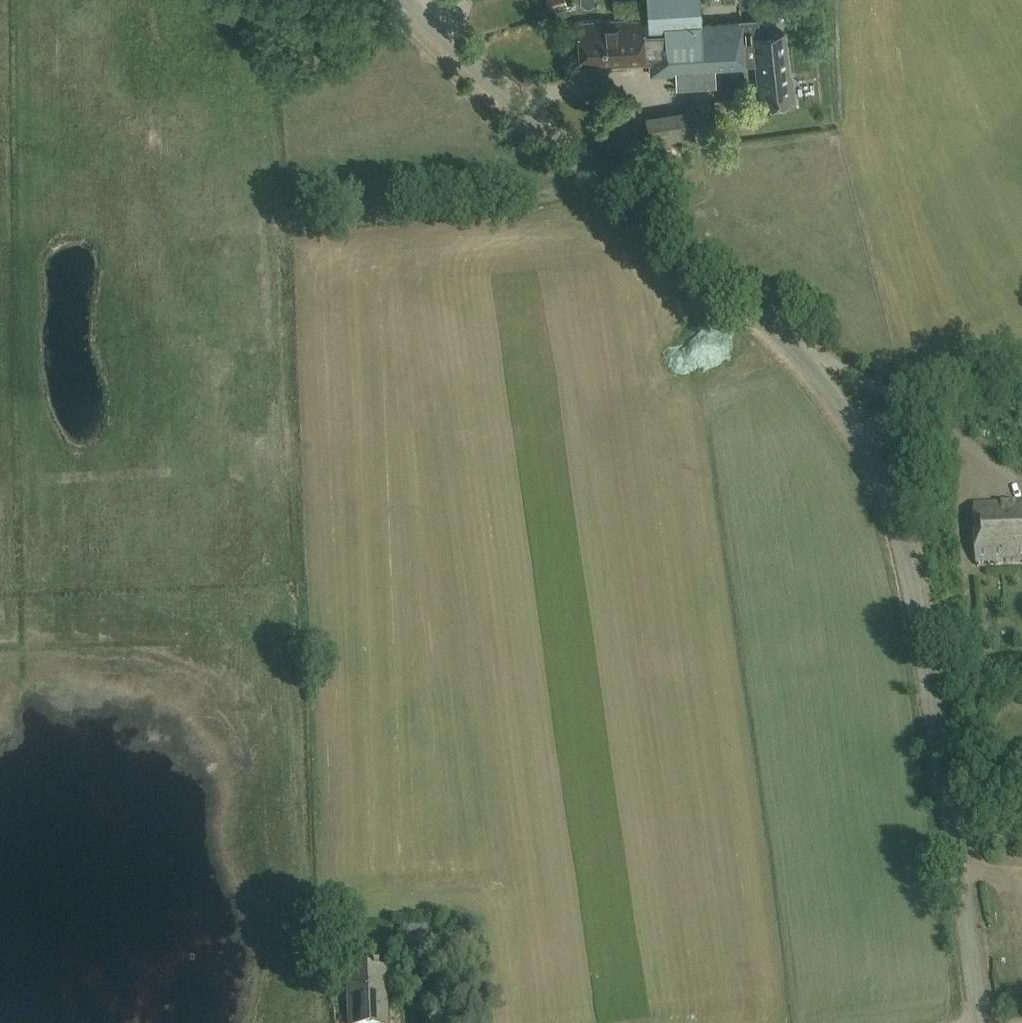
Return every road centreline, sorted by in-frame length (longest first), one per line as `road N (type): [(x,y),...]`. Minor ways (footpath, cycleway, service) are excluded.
road 1 (unclassified): [(979,1022),(909,573),(841,410),(731,293),(401,0)]

